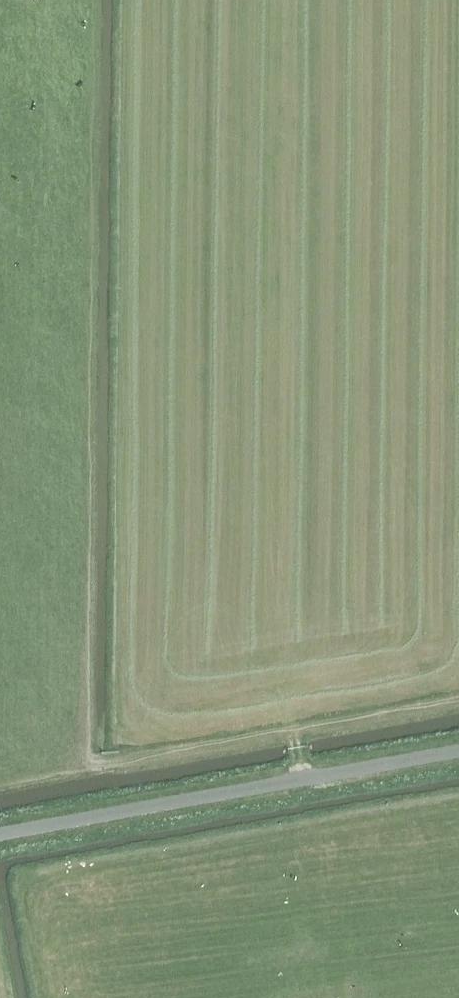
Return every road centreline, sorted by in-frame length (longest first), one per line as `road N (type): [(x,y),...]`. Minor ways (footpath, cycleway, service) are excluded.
road 1 (unclassified): [(0,834),(458,751)]

